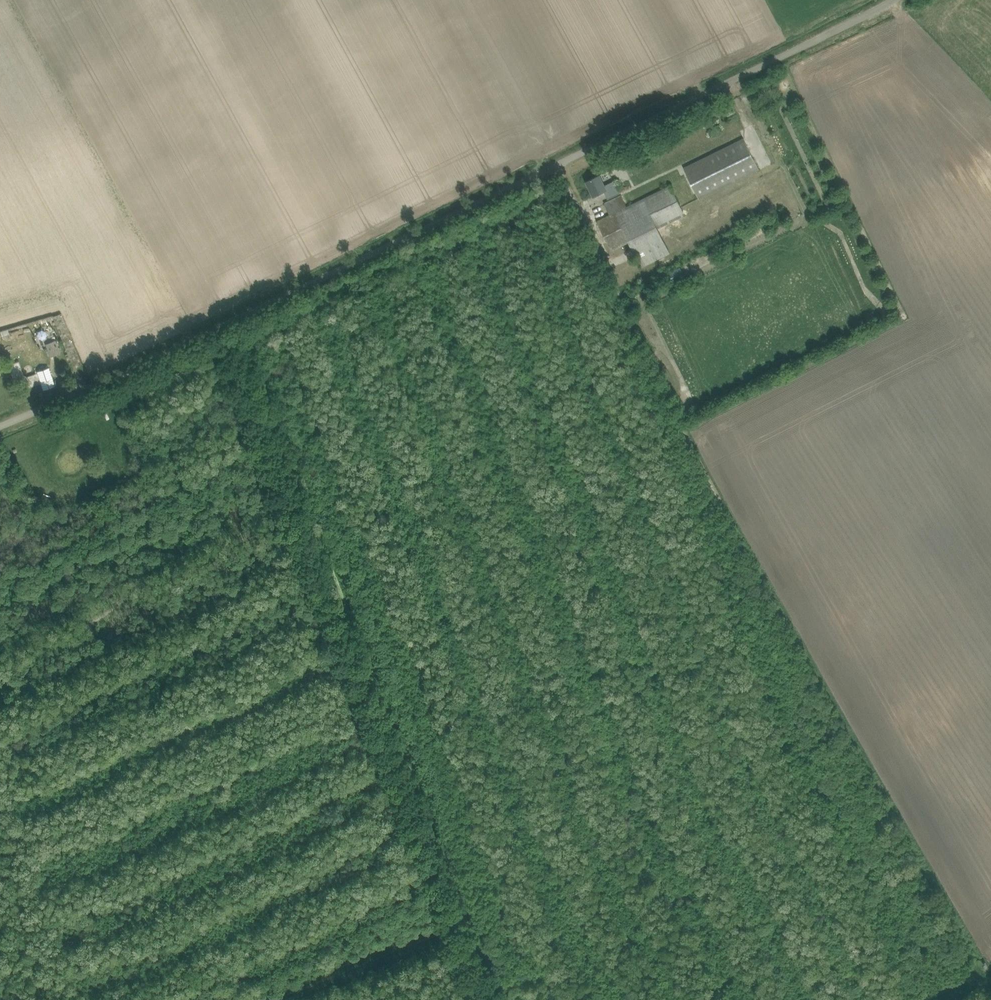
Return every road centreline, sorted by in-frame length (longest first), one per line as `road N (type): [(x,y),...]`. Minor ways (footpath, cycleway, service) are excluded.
road 1 (unclassified): [(0,420),(877,0)]

